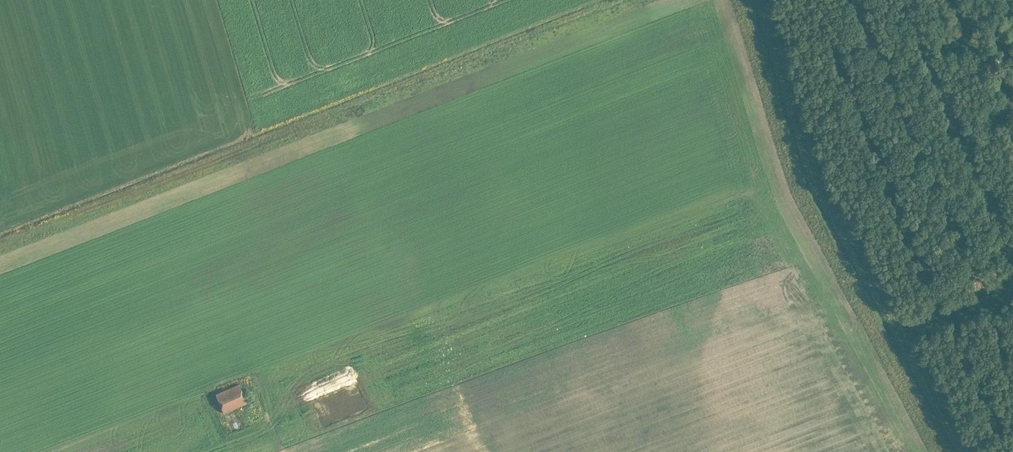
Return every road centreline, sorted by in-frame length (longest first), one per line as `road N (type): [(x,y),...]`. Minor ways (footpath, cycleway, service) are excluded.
road 1 (track): [(761,0),(814,177),(897,328)]
road 2 (track): [(897,328),(967,451)]

